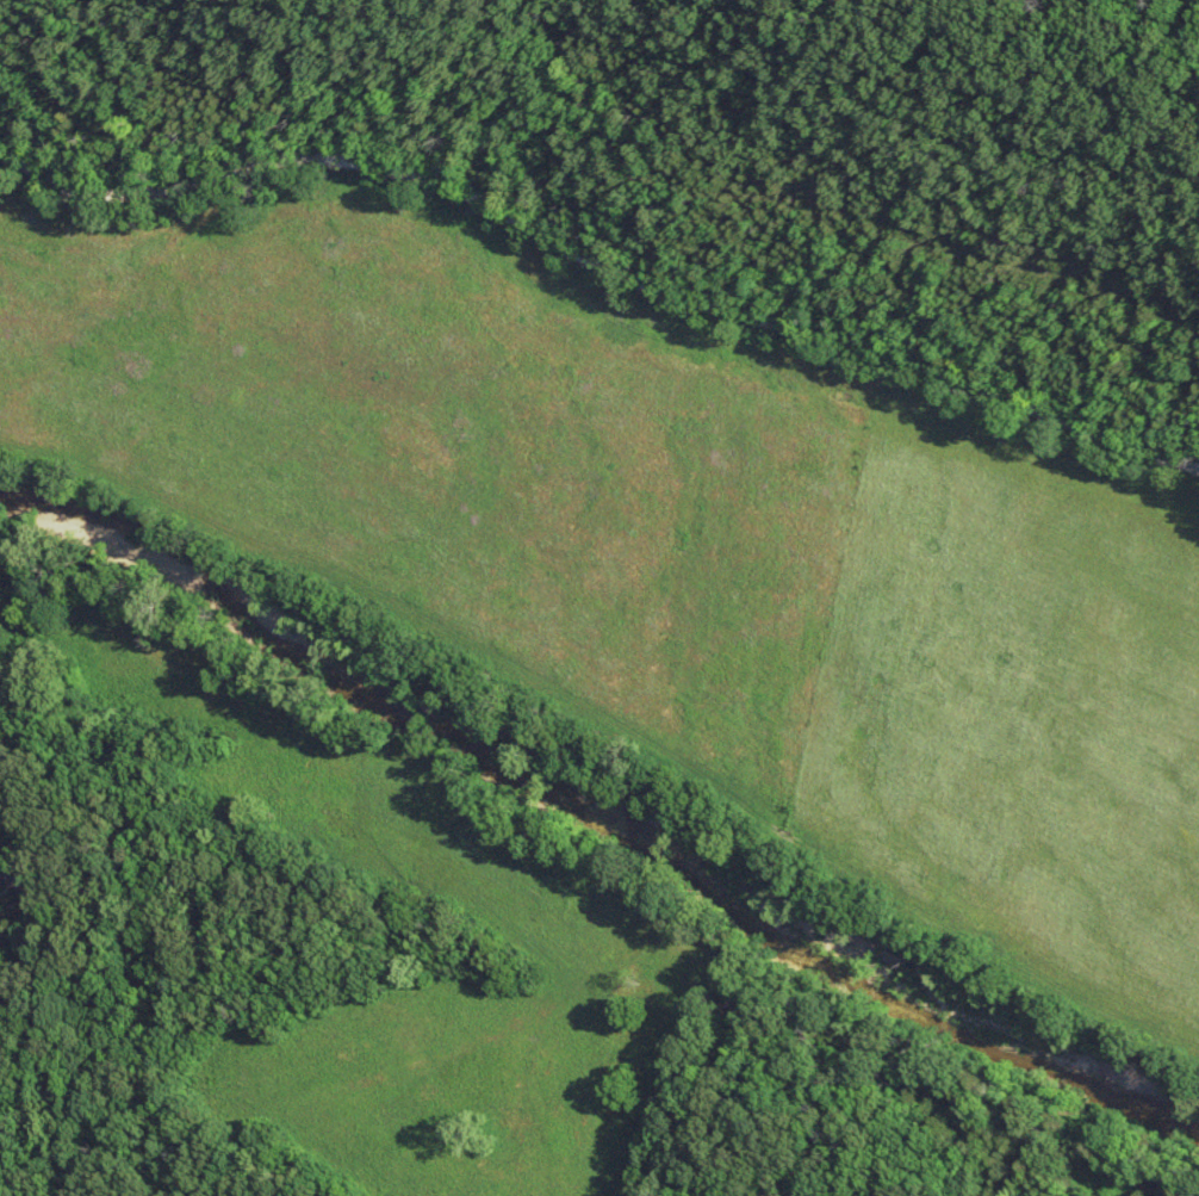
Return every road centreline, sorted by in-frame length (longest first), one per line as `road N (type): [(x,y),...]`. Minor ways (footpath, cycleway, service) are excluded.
road 1 (residential): [(1198,450),(754,323),(483,194),(406,173),(324,157),(156,190),(70,186),(21,178),(0,153)]

